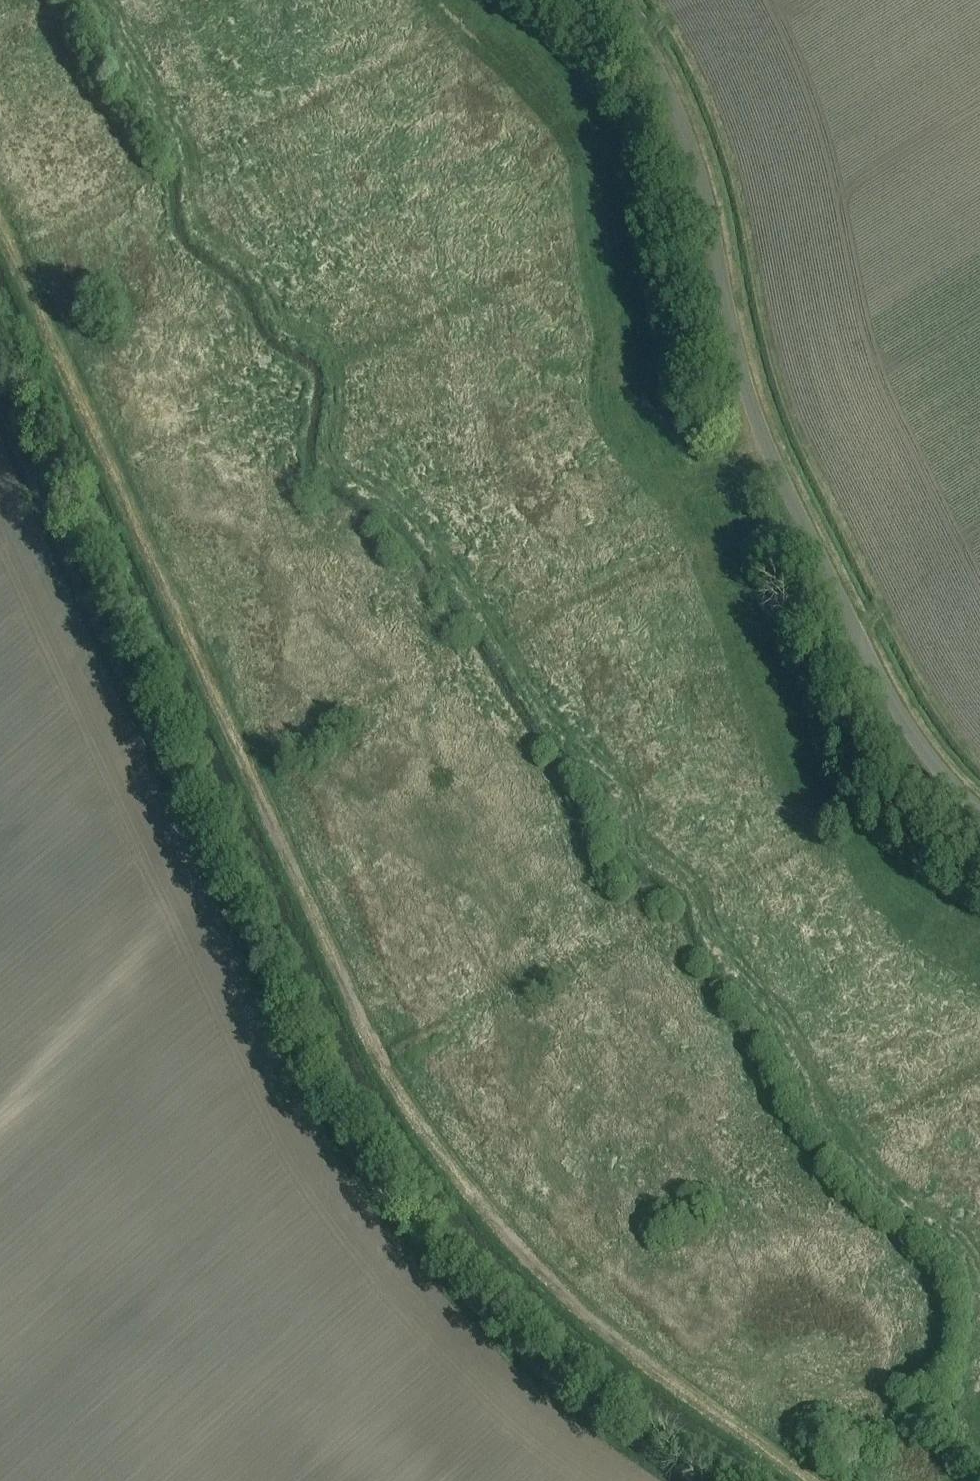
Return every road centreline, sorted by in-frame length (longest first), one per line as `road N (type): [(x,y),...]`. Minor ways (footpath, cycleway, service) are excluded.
road 1 (unclassified): [(979,811),(937,768),(894,708),(774,463),(750,400),(702,184),(665,87),(614,0)]

